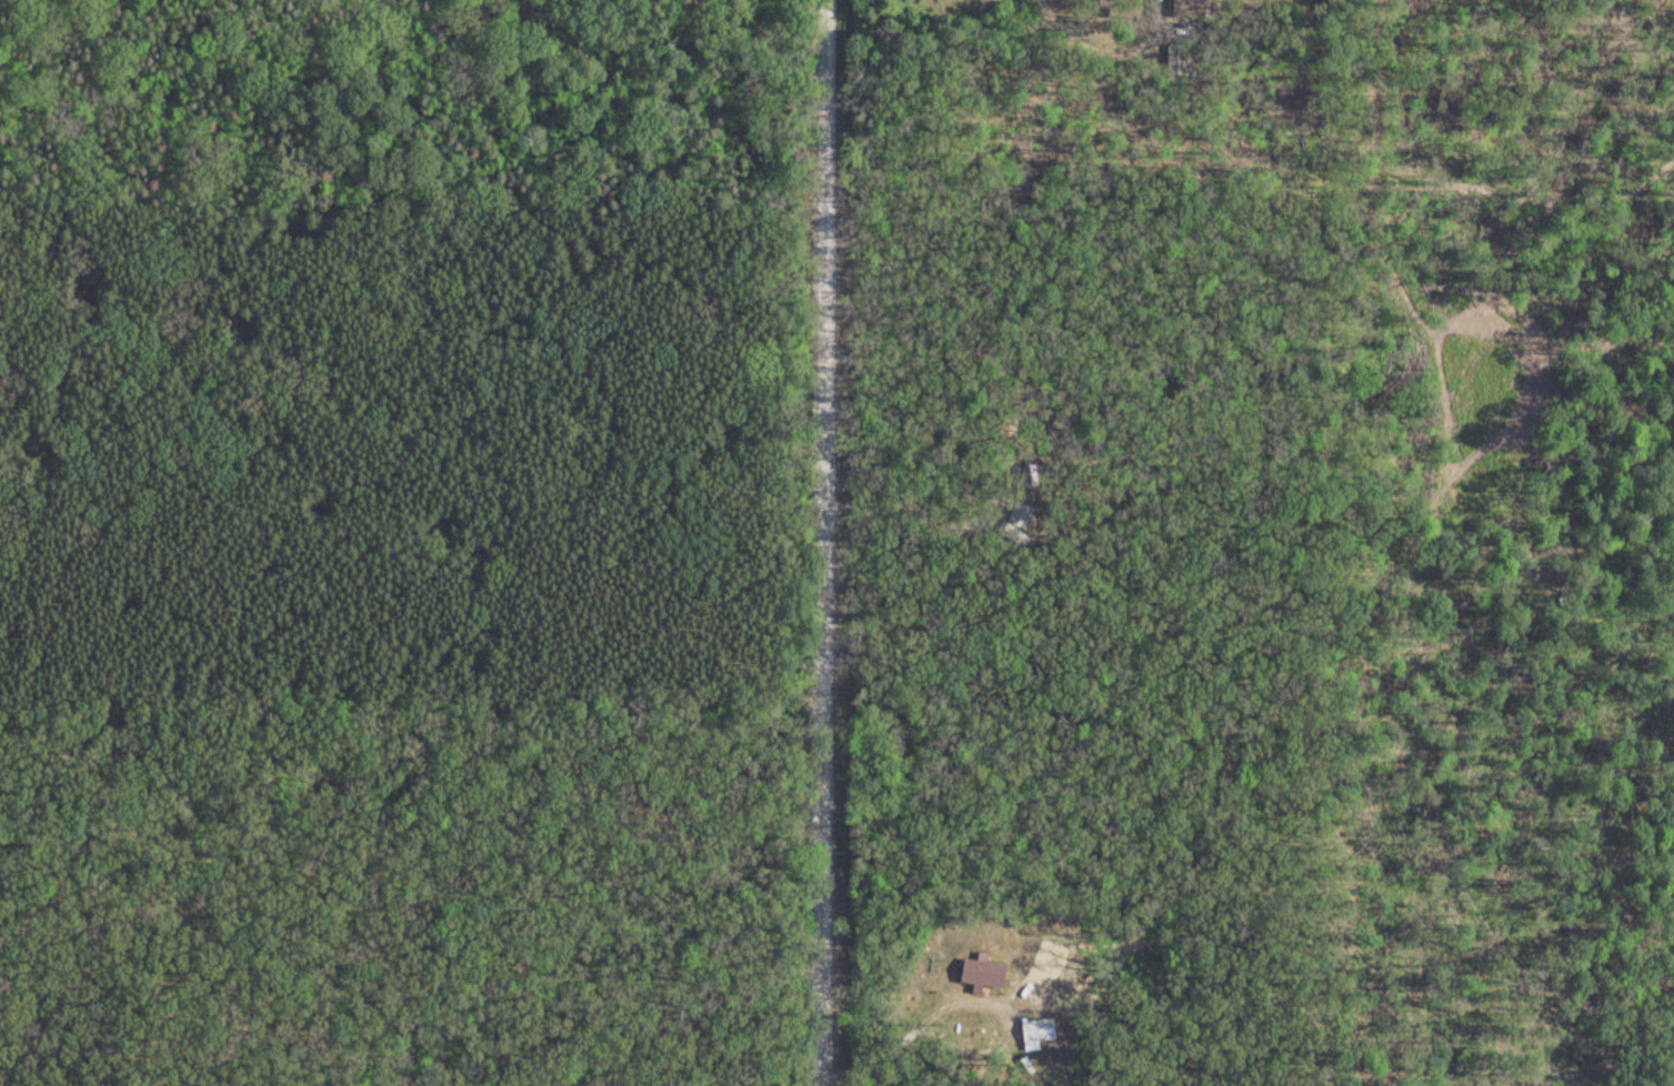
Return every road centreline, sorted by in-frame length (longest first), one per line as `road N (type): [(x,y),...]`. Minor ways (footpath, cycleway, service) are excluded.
road 1 (residential): [(802,1085),(813,0)]

